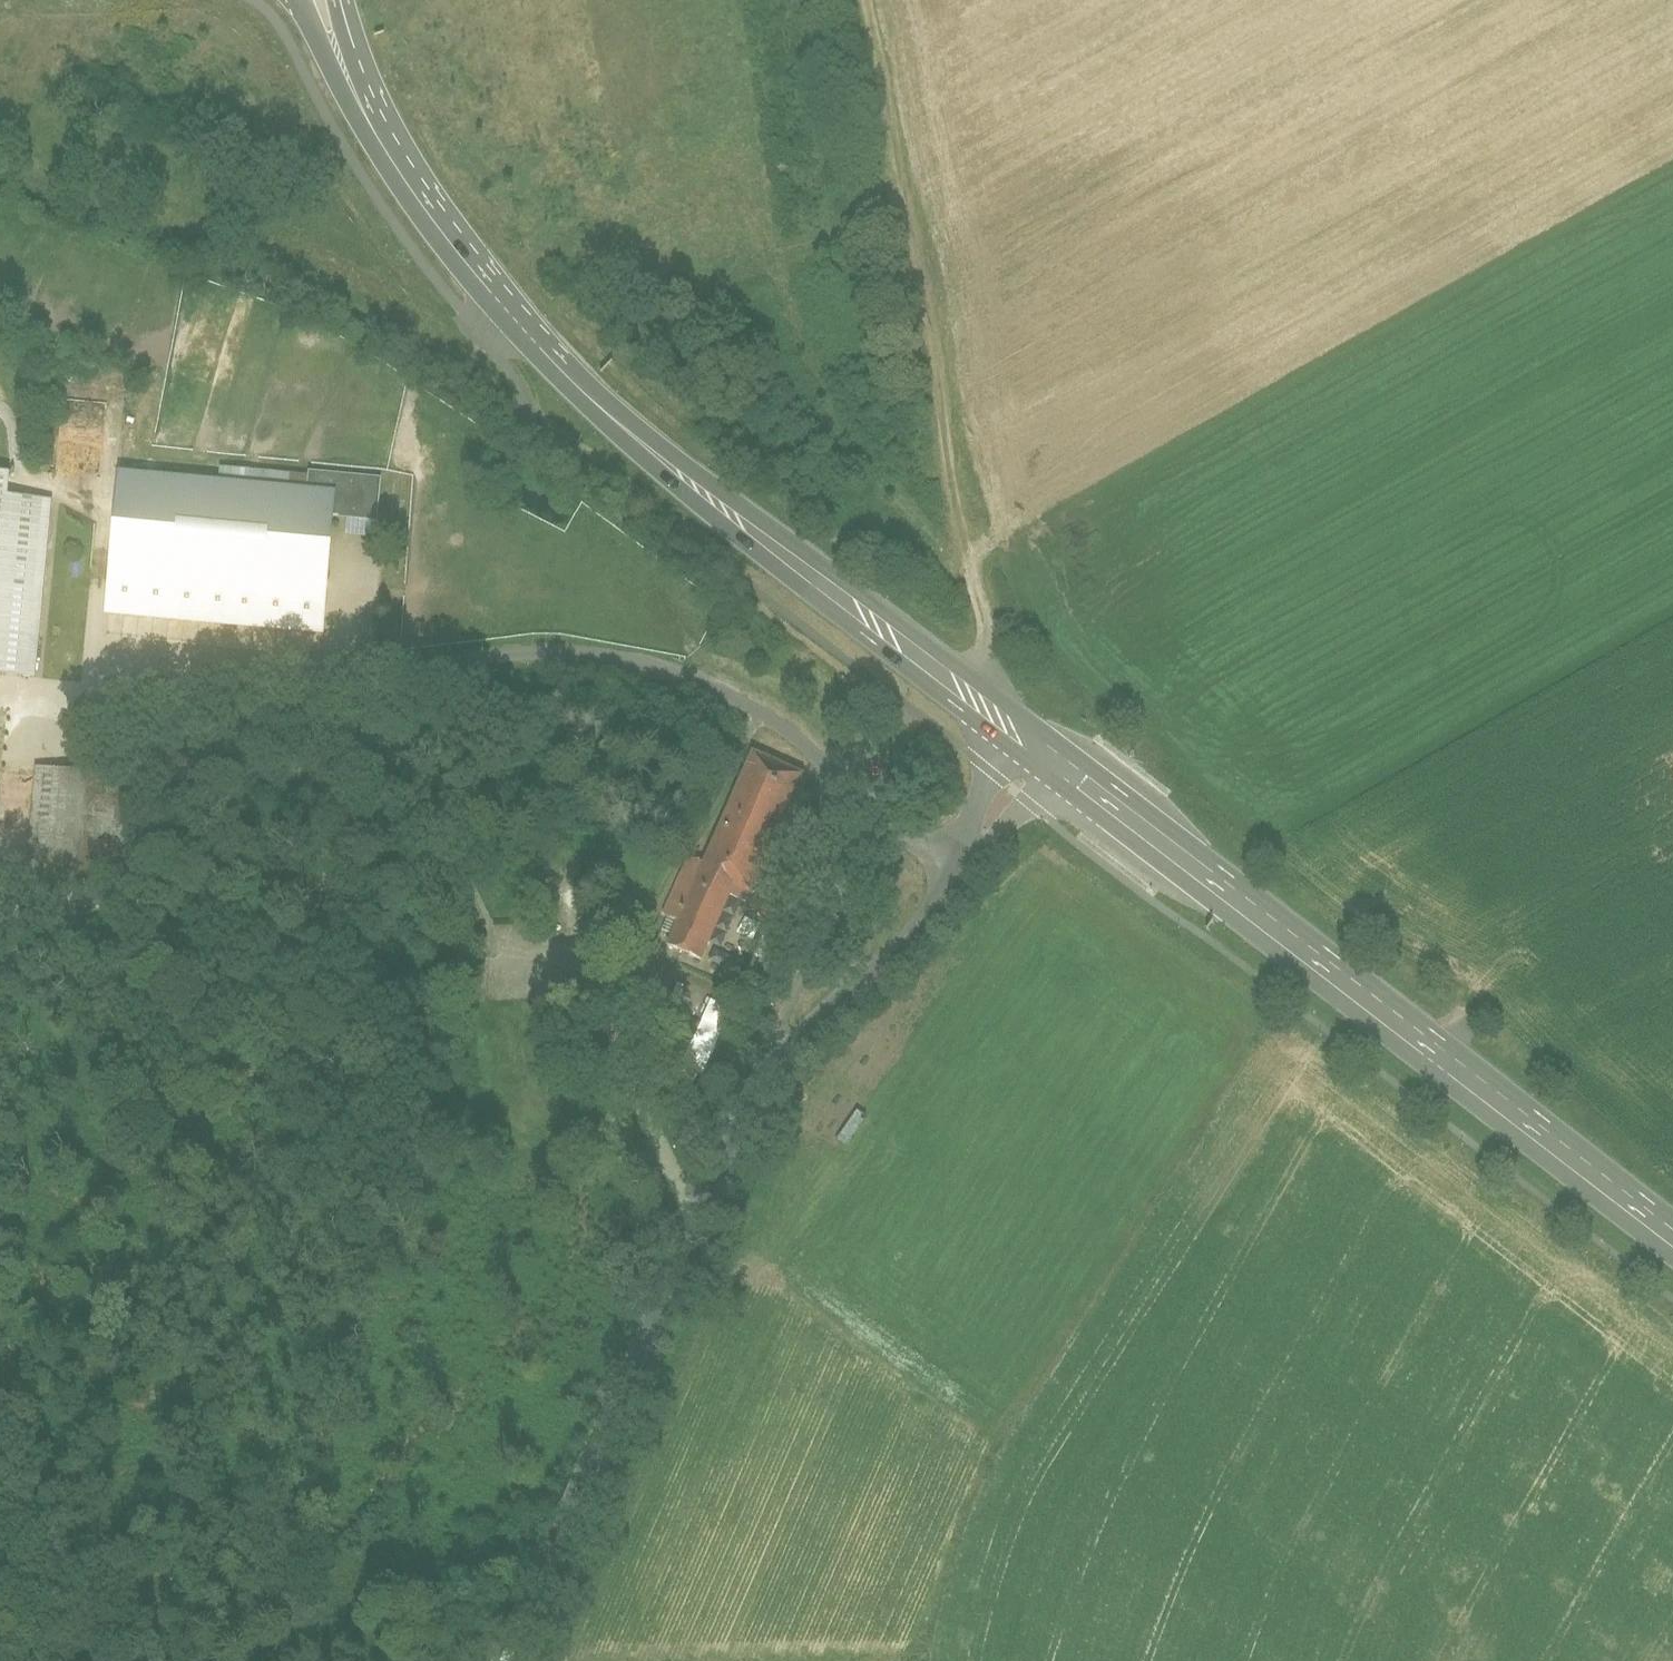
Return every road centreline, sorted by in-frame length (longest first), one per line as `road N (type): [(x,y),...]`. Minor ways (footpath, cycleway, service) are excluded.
road 1 (unclassified): [(1010,791),(920,926),(769,1074),(499,1660)]
road 2 (secondary): [(345,71),(430,215),(554,366),(636,443),(1037,758)]
road 3 (secondary): [(1037,758),(1672,1239)]

